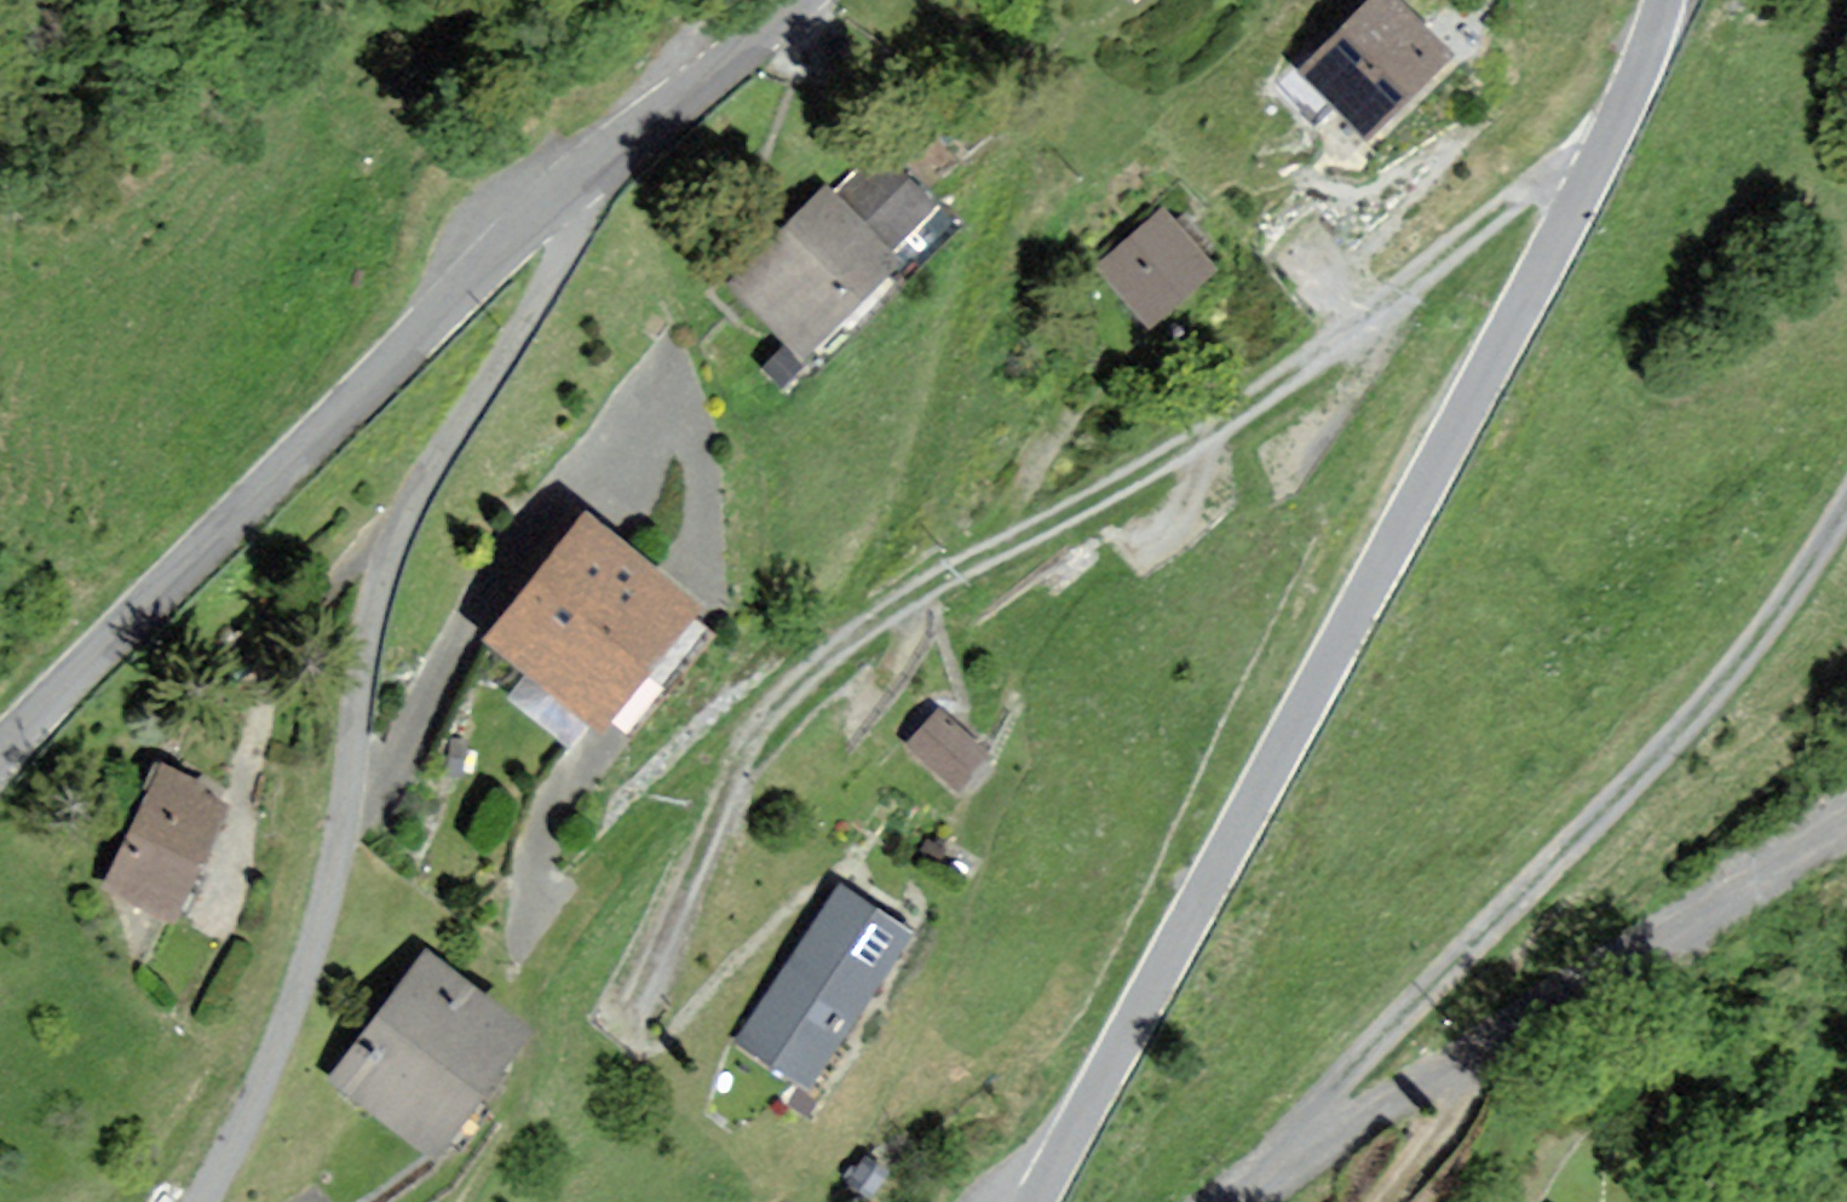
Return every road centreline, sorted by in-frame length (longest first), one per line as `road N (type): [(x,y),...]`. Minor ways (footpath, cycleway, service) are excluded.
road 1 (tertiary): [(1038,1201),(1454,425),(1582,206),(1663,0)]
road 2 (track): [(648,997),(732,769),(764,715),(815,666),(900,604),(1175,456),(1324,353),(1508,204),(1572,168),(1600,165)]
road 3 (residential): [(202,1201),(281,1039),(314,942),(333,875),(376,600),(398,535),(428,471),(550,279),(570,188)]
road 4 (residential): [(1846,509),(1790,600),(1693,719),(1228,1201)]
road 5 (tertiary): [(570,188),(0,752)]
road 6 (track): [(1846,821),(1251,1182)]
road 7 (track): [(1305,236),(1370,328),(1345,394),(1283,463)]
road 8 (track): [(1386,1201),(1462,1093),(1471,1067),(1463,1049)]
road 9 (track): [(1204,438),(1213,477),(1205,499),(1193,515),(1120,558)]
road 10 (tertiary): [(799,0),(684,97)]
road 11 (tertiary): [(684,97),(570,188)]
road 12 (track): [(911,598),(916,613),(903,654),(852,717)]

